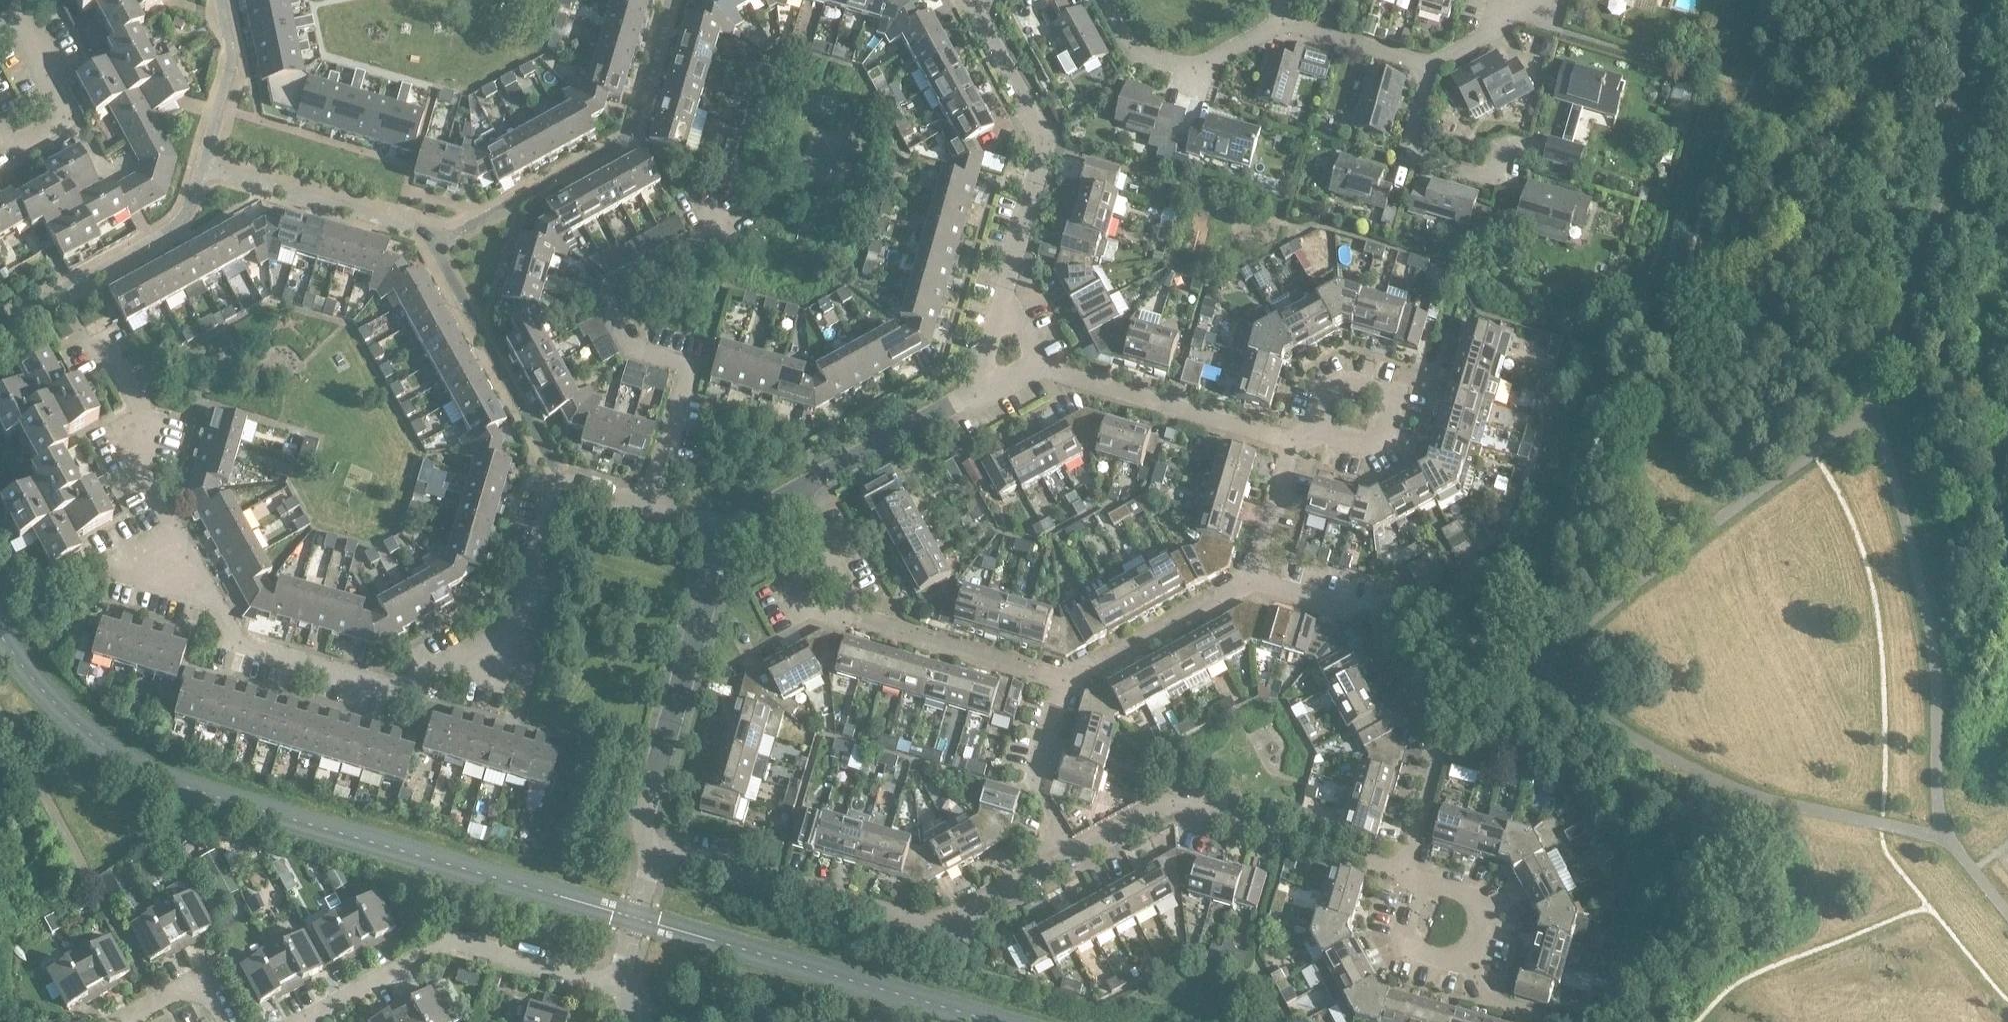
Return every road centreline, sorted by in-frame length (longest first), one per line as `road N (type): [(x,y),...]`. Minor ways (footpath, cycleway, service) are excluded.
road 1 (residential): [(725,544),(646,519),(614,489),(555,470),(494,665),(393,705),(227,655),(175,551)]
road 2 (residential): [(1060,862),(1175,811),(1410,860),(1441,756),(1372,611),(1255,582)]
road 3 (residential): [(1060,862),(933,932),(652,850)]
road 4 (residential): [(296,1021),(441,943),(623,985)]
road 5 (tertiary): [(652,850),(643,817),(725,544)]
road 6 (tertiary): [(1005,295),(1044,143),(975,7)]
road 7 (tertiary): [(725,544),(728,532),(975,400)]
road 8 (residential): [(1039,369),(1293,445)]
road 9 (residential): [(1276,23),(1194,75),(1130,56),(1100,0)]
road 10 (residential): [(1060,862),(1057,826),(1036,782),(1065,679)]
road 11 (residential): [(1513,169),(1428,145),(1415,121),(1429,66)]
road 12 (residential): [(1429,66),(1276,23)]
road 13 (residential): [(120,1021),(205,978),(231,1021)]
road 14 (residential): [(1255,582),(1293,445)]
road 15 (tertiary): [(623,985),(652,850)]
road 16 (residential): [(1547,0),(1429,66)]

